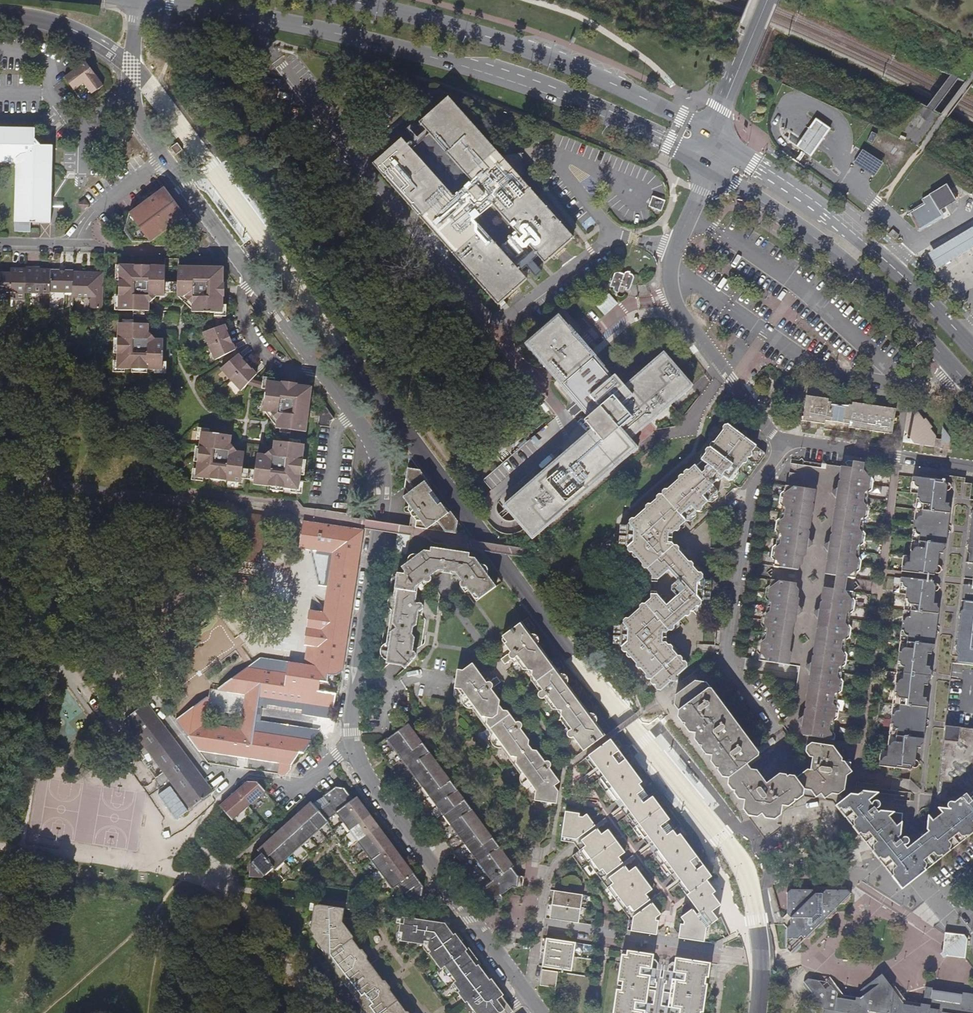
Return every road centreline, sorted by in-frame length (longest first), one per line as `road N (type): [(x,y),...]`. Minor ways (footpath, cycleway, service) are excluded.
road 1 (residential): [(136,0),(127,94),(133,113),(378,460),(351,697),(353,751),(539,1012)]
road 2 (secondary): [(138,0),(321,30),(474,71),(593,111),(701,164)]
road 3 (residential): [(701,164),(699,191),(671,258),(672,290),(683,323),(764,427),(785,444),(972,469)]
road 4 (secondary): [(708,134),(485,38),(345,0)]
road 5 (secondary): [(701,164),(816,241),(893,306),(972,393)]
road 6 (secondary): [(972,356),(831,219),(708,134)]
road 7 (track): [(220,881),(27,850)]
road 8 (secondary): [(716,109),(765,0)]

